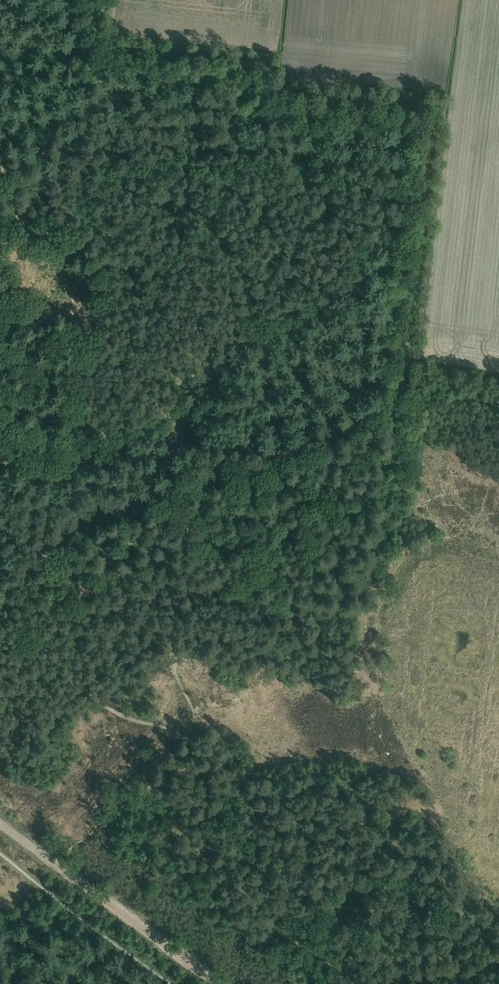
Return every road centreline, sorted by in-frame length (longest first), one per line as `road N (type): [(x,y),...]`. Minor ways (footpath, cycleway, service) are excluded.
road 1 (track): [(102,0),(100,41),(249,63),(270,85),(293,90),(437,108),(406,396)]
road 2 (track): [(406,396),(316,443),(81,526),(0,595)]
road 3 (track): [(225,983),(66,866)]

